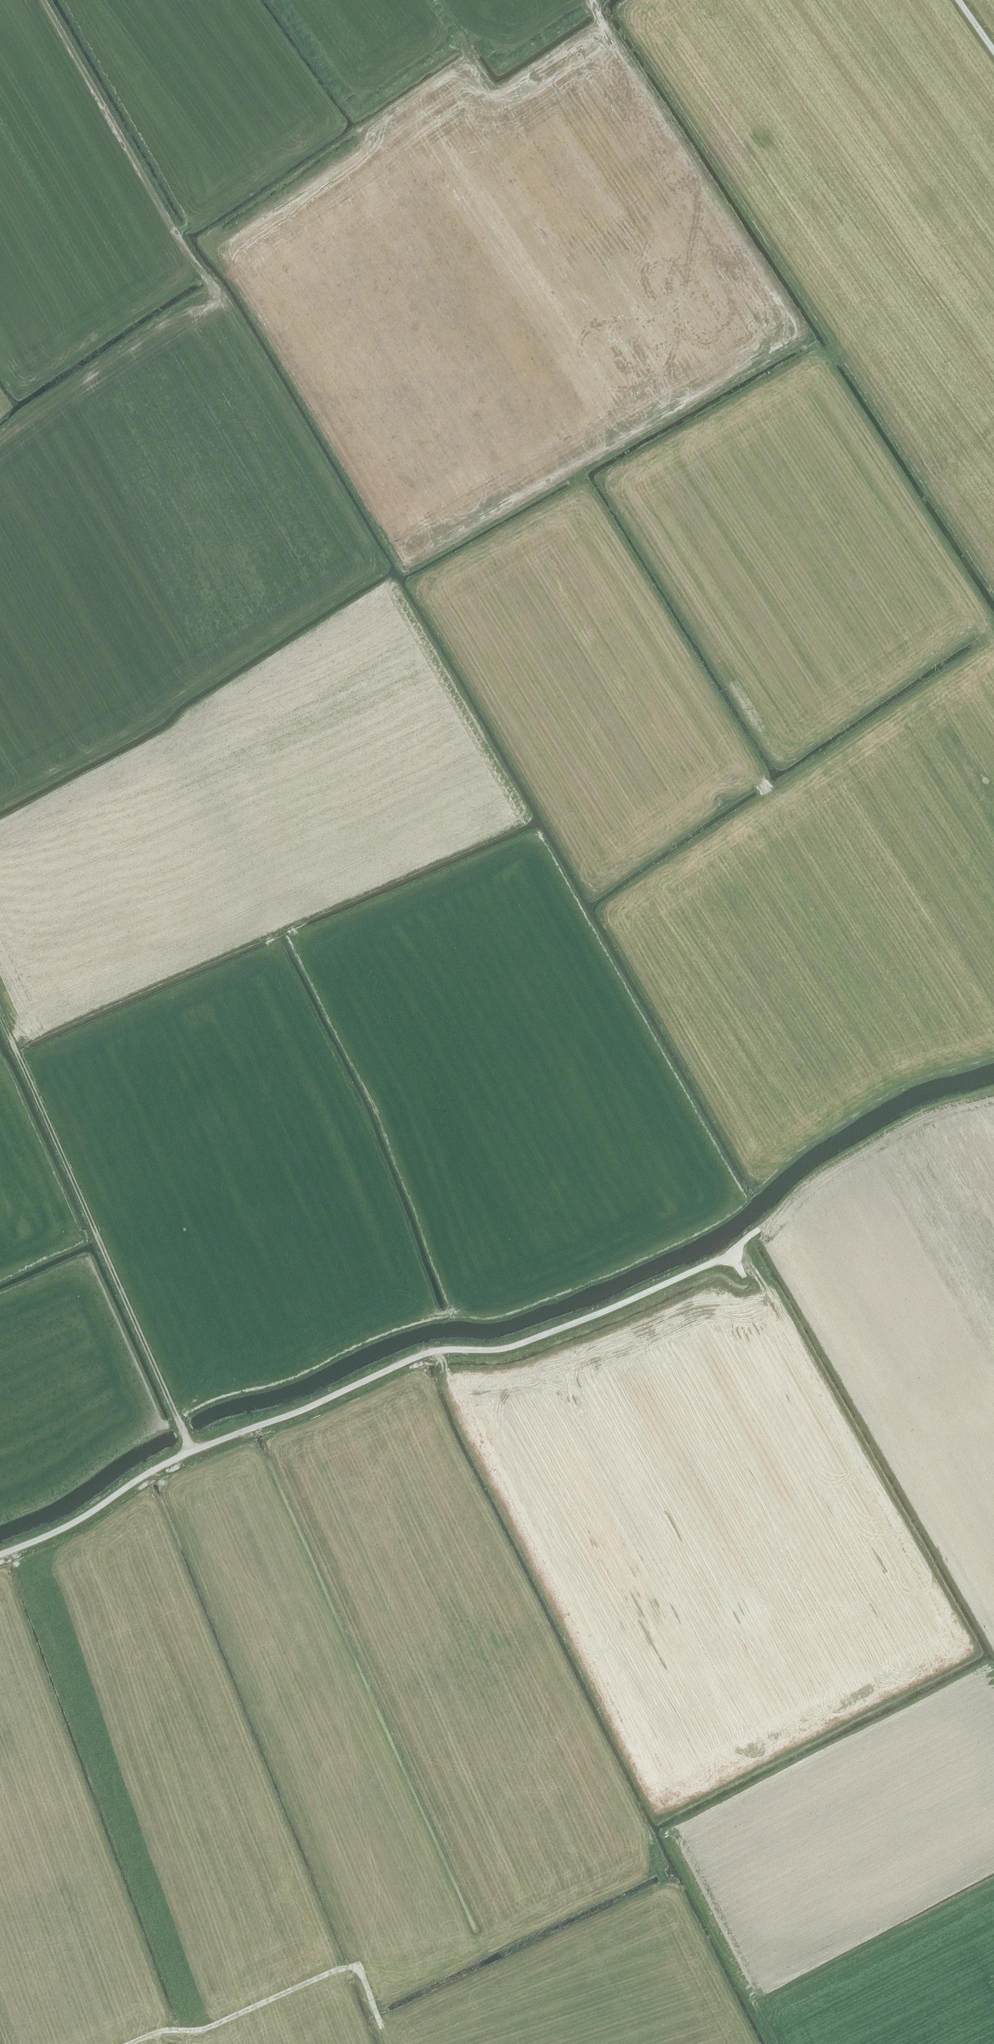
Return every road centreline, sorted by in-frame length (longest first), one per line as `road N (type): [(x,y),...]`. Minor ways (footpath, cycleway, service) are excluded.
road 1 (track): [(191,1452),(0,1015)]
road 2 (unclassified): [(0,1555),(61,1529),(191,1452)]

